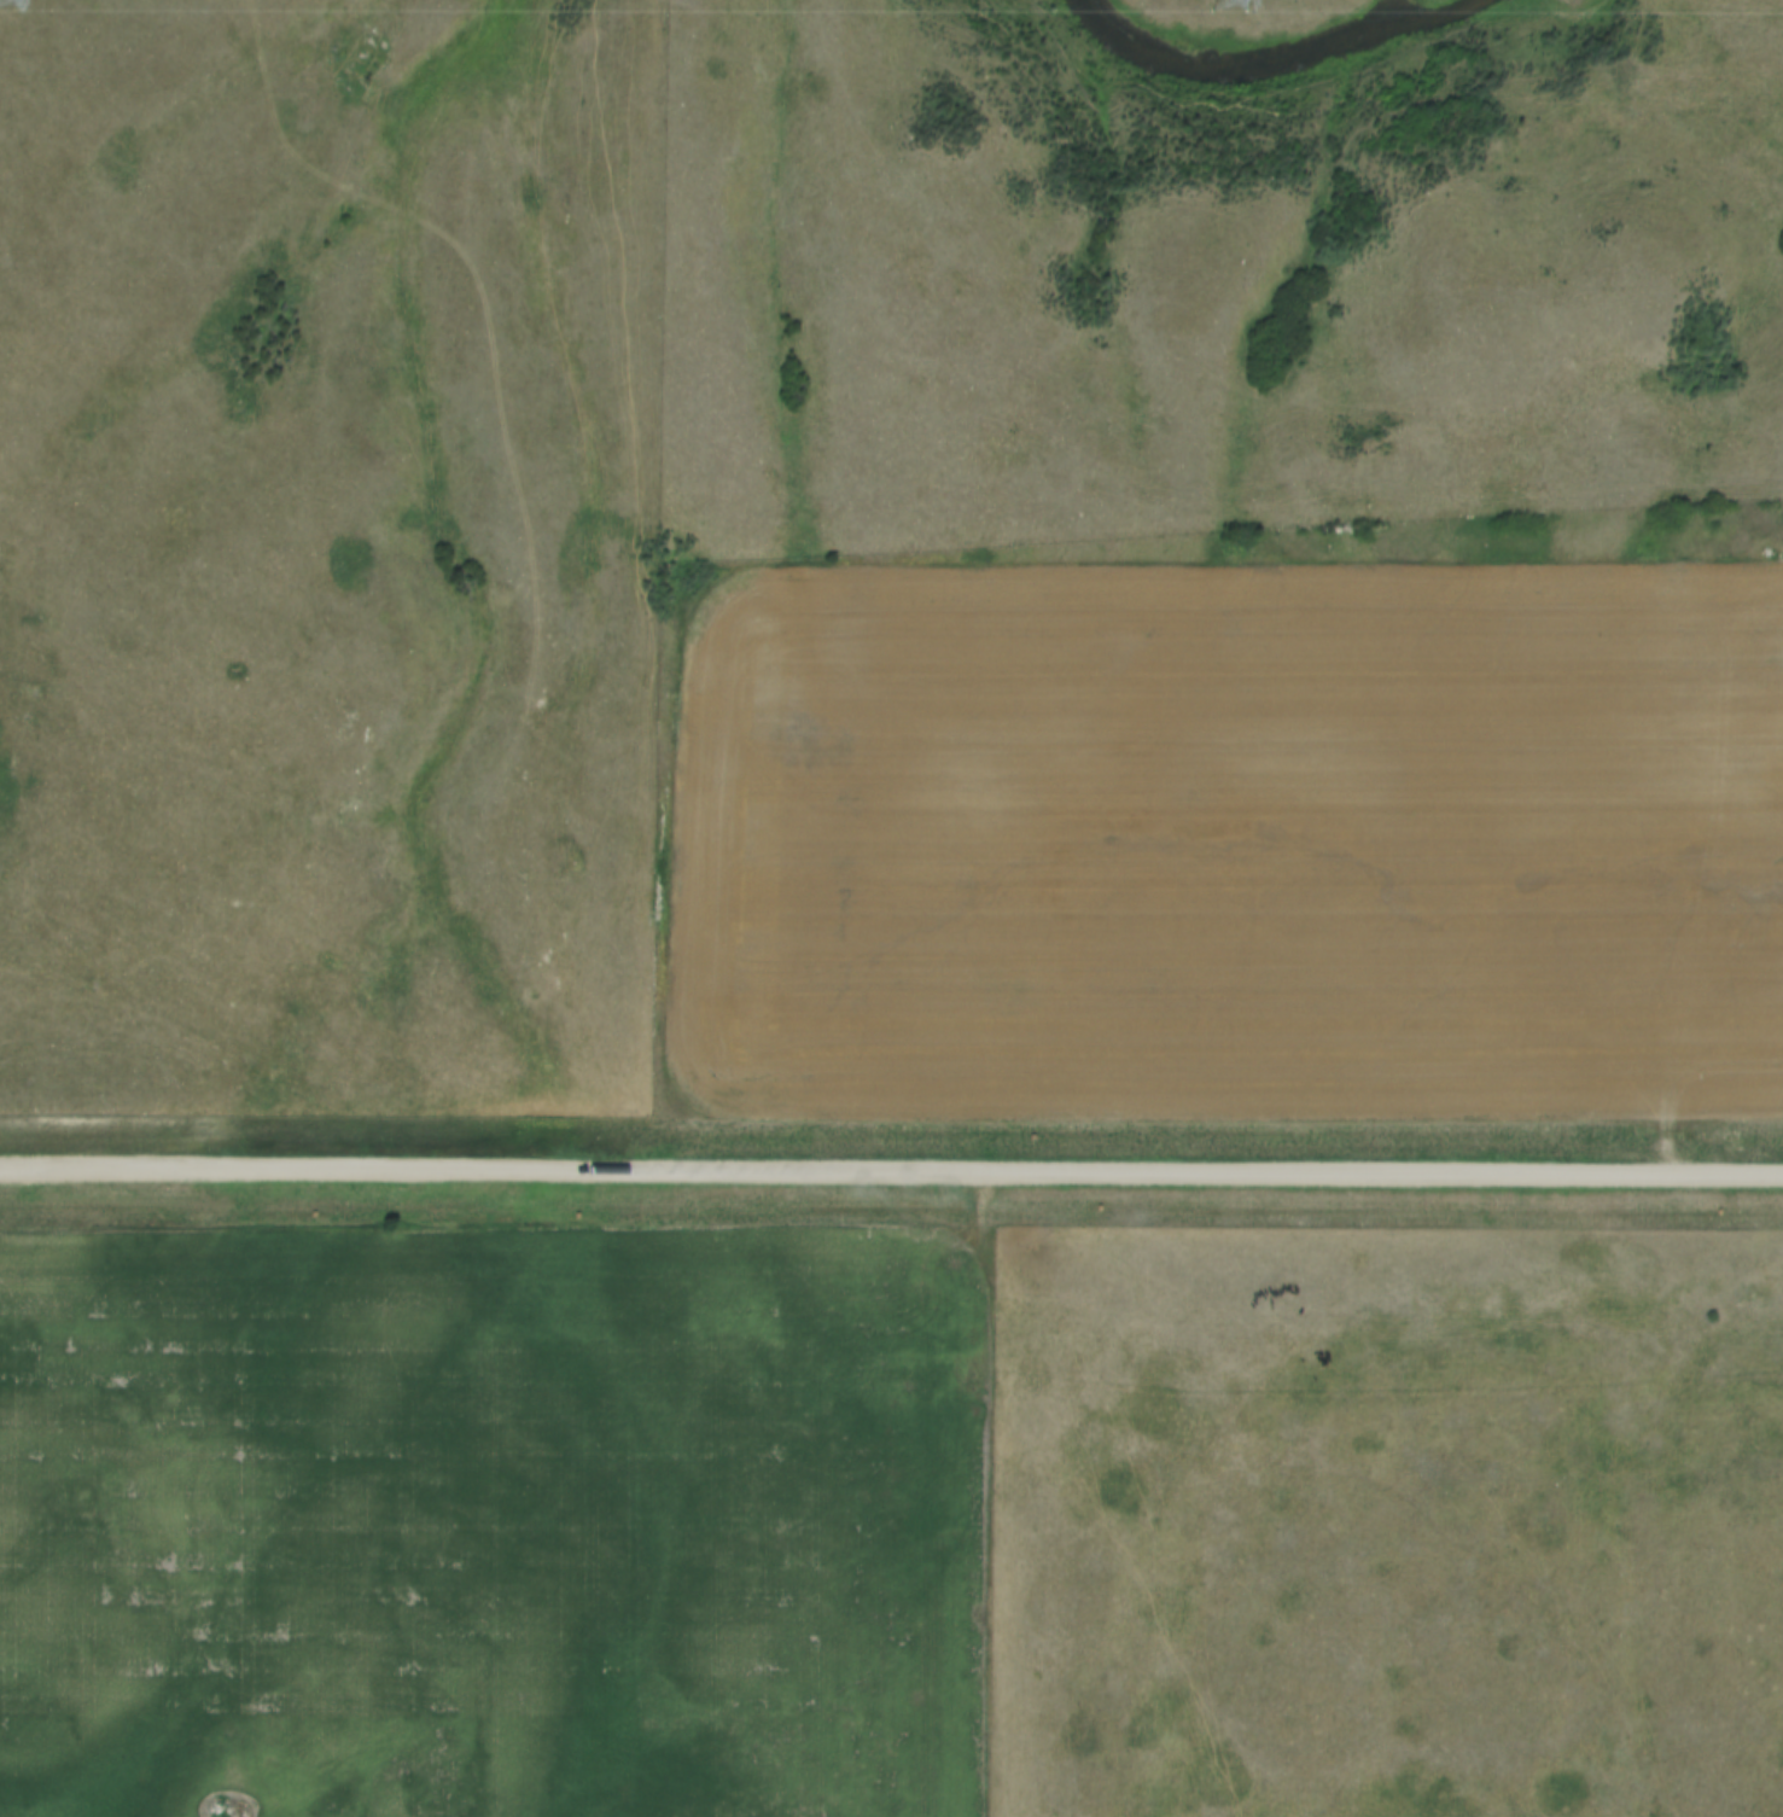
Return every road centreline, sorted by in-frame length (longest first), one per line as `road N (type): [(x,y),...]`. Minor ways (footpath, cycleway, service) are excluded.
road 1 (residential): [(1782,1177),(0,1171)]

